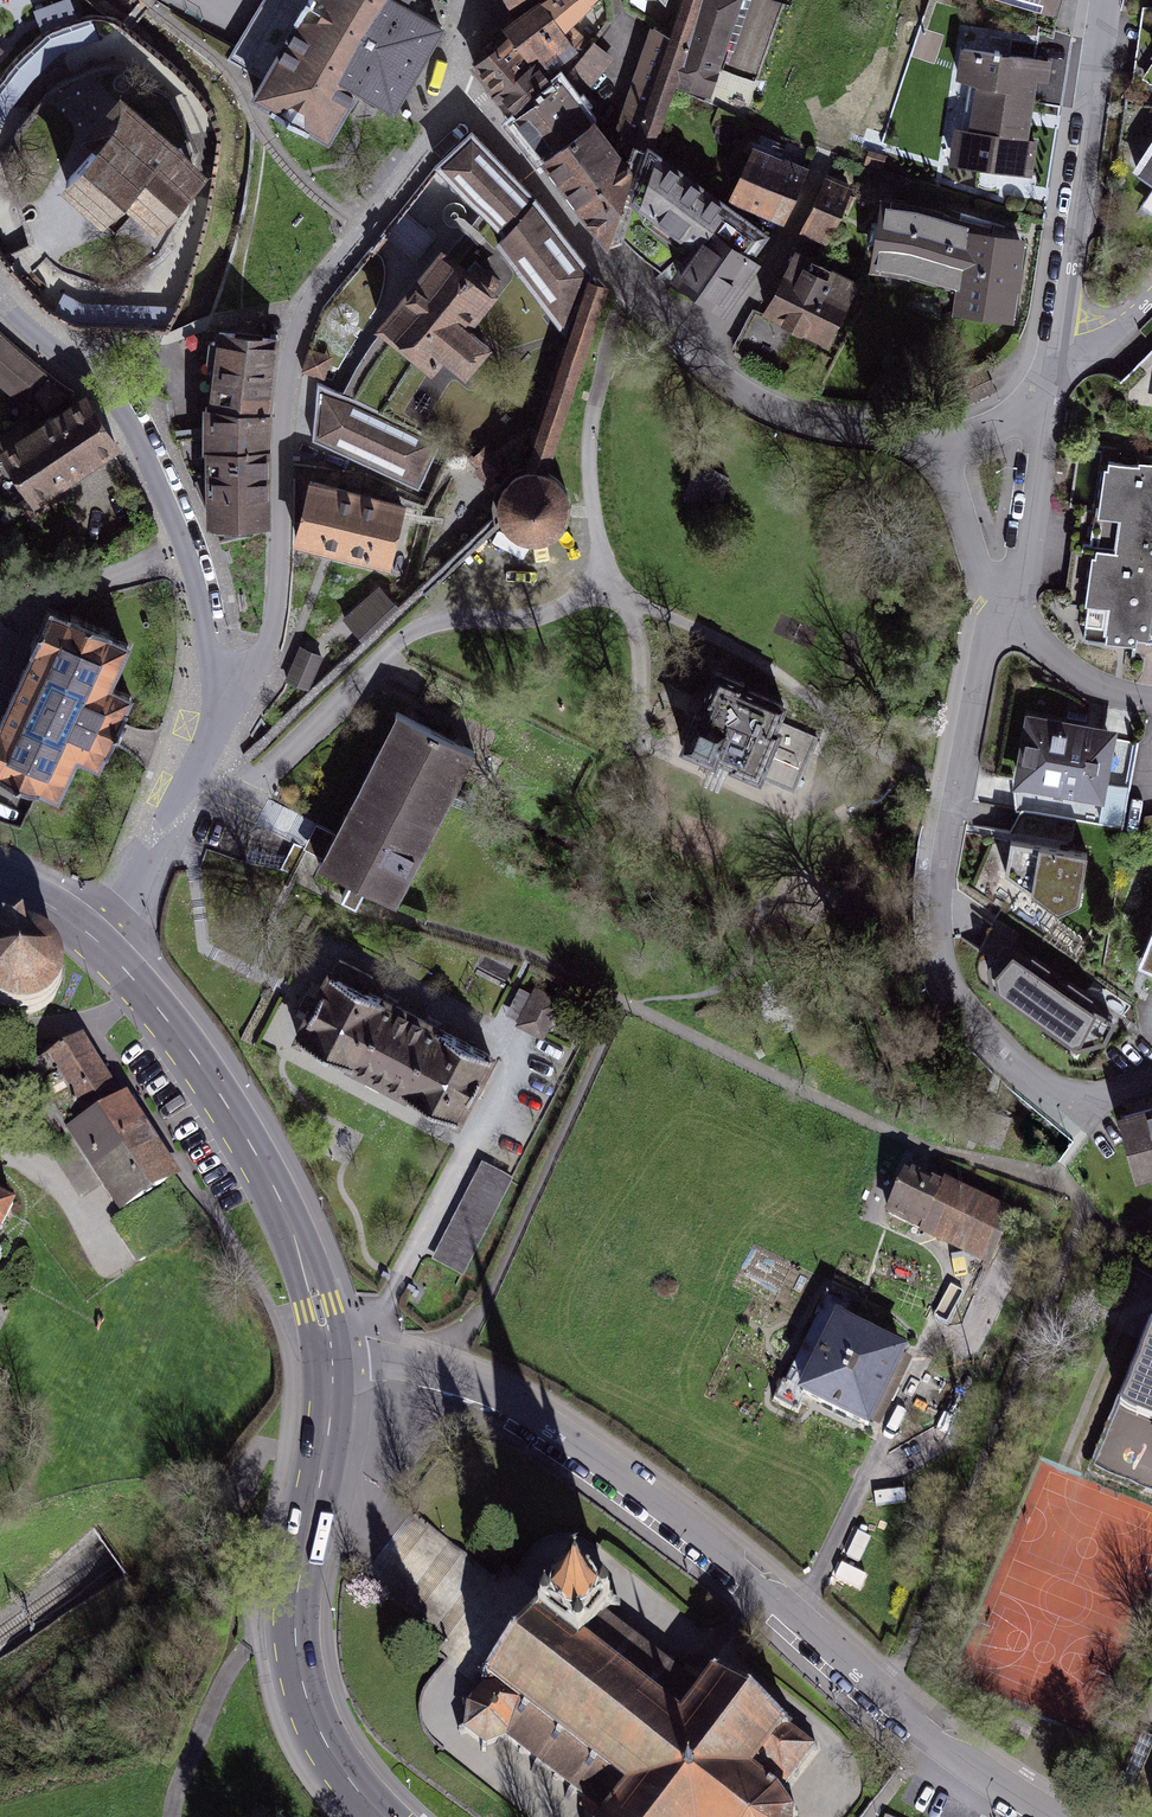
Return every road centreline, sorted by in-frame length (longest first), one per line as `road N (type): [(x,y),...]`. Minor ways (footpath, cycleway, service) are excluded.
road 1 (residential): [(332,1358),(414,1366),(546,1422),(675,1515),(934,1736),(1056,1816)]
road 2 (residential): [(468,98),(306,310),(282,453),(274,630),(246,671),(218,689)]
road 3 (residential): [(1151,1085),(1075,1102),(1030,1077),(966,1016),(939,972),(932,890),(990,607)]
road 4 (residential): [(944,447),(811,420),(736,391),(600,261),(468,98)]
road 5 (residential): [(382,1816),(324,1739),(296,1653),(296,1588),(329,1425),(332,1358)]
road 6 (residential): [(332,1358),(304,1261),(265,1169),(173,1026),(99,943)]
road 7 (residential): [(0,297),(105,390),(131,425),(178,516),(204,601),(218,689)]
road 8 (residential): [(1107,0),(1052,353)]
road 9 (residential): [(218,689),(168,831),(99,943)]
road 10 (residential): [(987,585),(1028,568),(1047,423),(1042,385)]
road 11 (residential): [(990,607),(1044,657),(1092,683),(1151,695)]
road 12 (residential): [(987,585),(944,447)]
road 13 (residential): [(1042,385),(1017,415),(944,447)]

